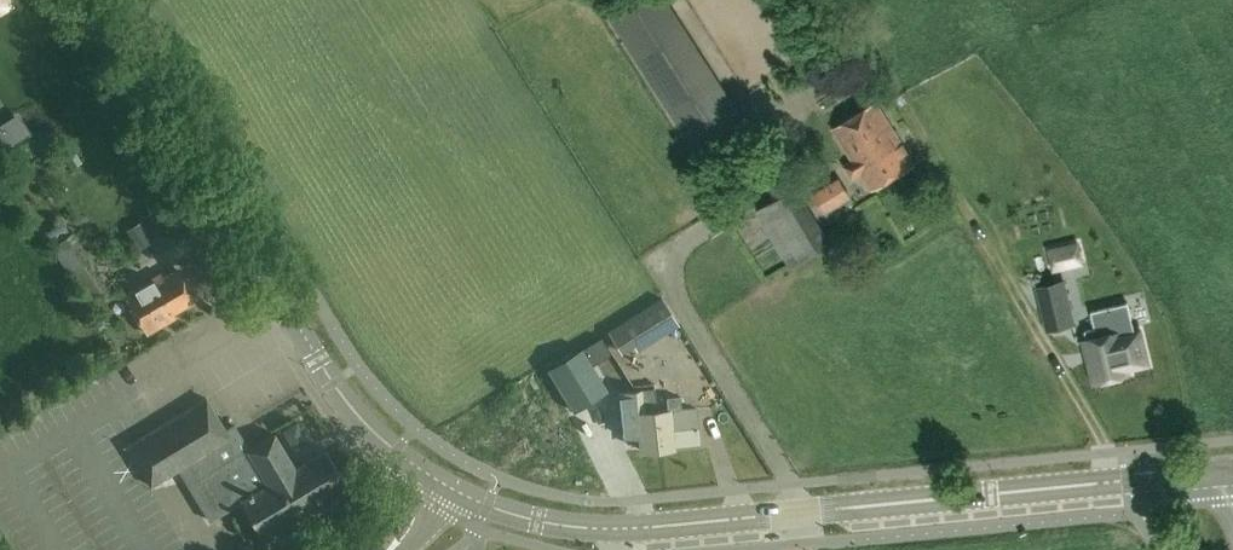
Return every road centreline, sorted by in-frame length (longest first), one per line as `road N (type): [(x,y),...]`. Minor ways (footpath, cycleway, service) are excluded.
road 1 (tertiary): [(440,481),(529,518),(616,528),(1232,471)]
road 2 (unclassified): [(94,0),(330,378),(373,429),(440,481)]

